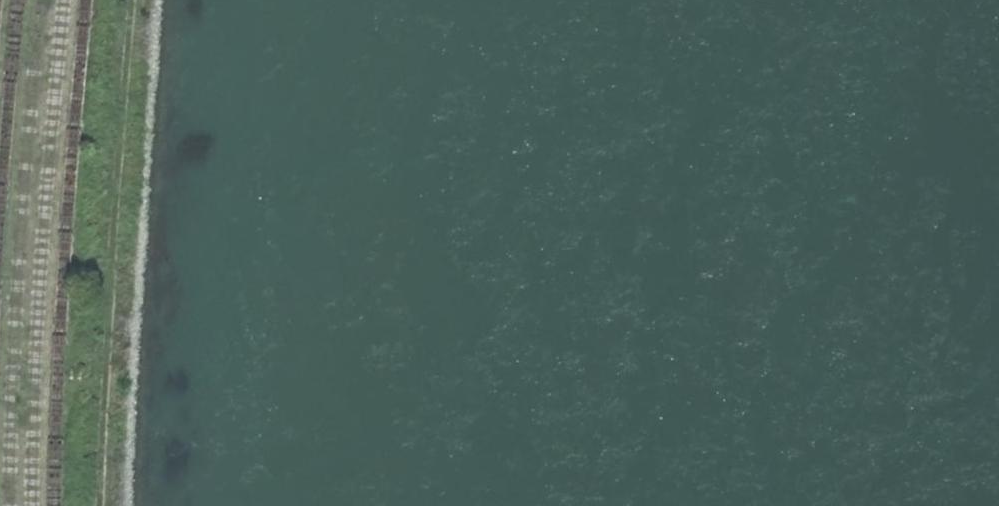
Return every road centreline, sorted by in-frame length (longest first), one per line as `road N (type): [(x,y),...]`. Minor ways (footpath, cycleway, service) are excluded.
road 1 (track): [(100,505),(132,0)]

